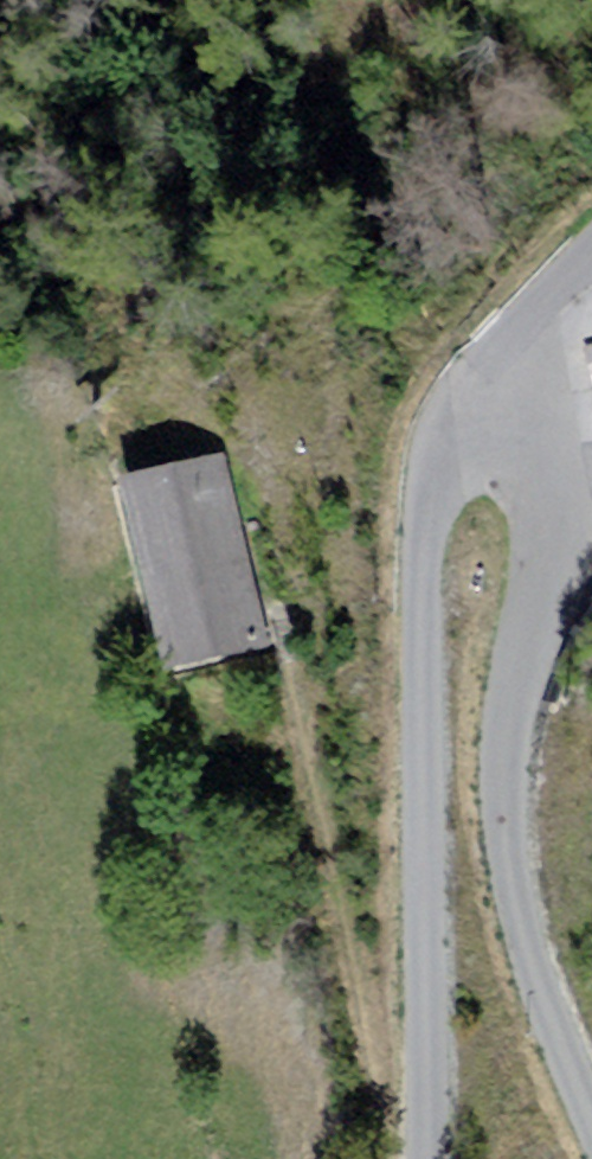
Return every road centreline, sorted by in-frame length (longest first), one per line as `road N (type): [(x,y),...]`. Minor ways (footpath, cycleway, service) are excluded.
road 1 (residential): [(413,1158),(428,552),(443,460),(502,423)]
road 2 (residential): [(591,1112),(508,874),(507,737),(554,564),(565,480),(502,423)]
road 3 (unclassified): [(502,423),(512,355),(591,271)]

